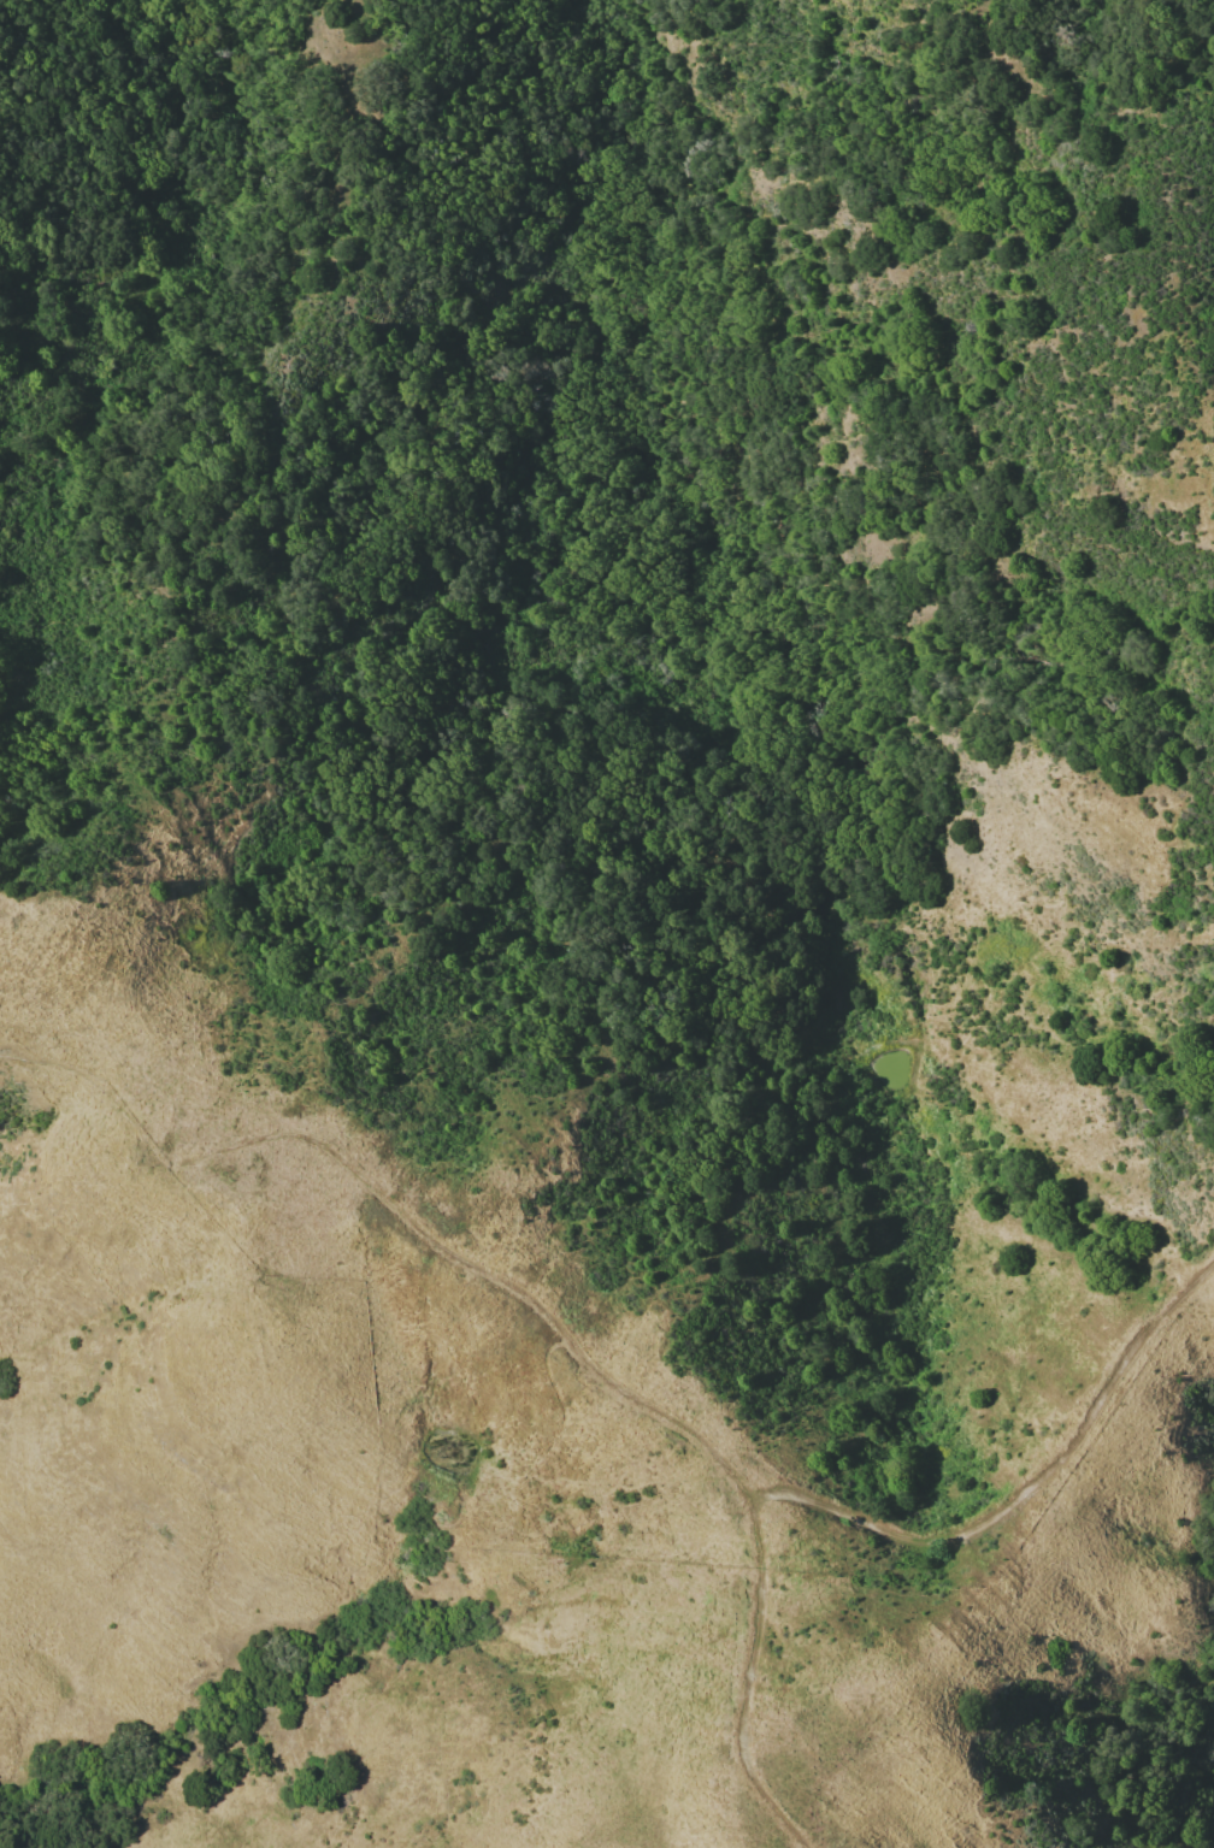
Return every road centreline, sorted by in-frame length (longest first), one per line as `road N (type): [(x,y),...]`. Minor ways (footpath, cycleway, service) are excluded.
road 1 (track): [(0,1057),(69,1064),(130,1112),(169,1162),(263,1133),(297,1132),(443,1250),(523,1293),(585,1363),(673,1419),(758,1490)]
road 2 (track): [(1213,1254),(1172,1295),(1083,1433),(1018,1507),(951,1537),(895,1531),(805,1498),(758,1490)]
road 3 (track): [(297,1132),(181,1071),(76,956),(61,919),(34,901),(0,896)]
road 4 (track): [(758,1490),(761,1593),(736,1746),(758,1797),(803,1847)]

